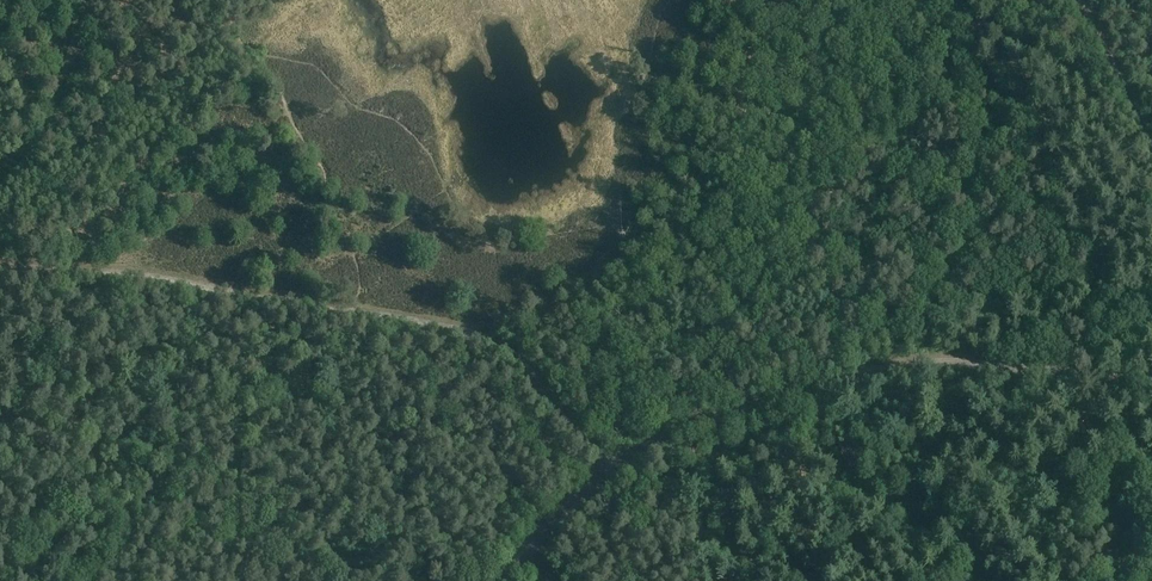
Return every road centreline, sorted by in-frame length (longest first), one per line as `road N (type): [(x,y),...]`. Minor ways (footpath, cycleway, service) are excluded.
road 1 (track): [(631,458),(600,447),(539,366),(446,328),(186,284),(0,270)]
road 2 (track): [(818,385),(672,426),(553,523),(500,580)]
road 3 (track): [(1151,377),(931,359),(818,385)]
road 4 (track): [(1078,0),(1151,143)]

